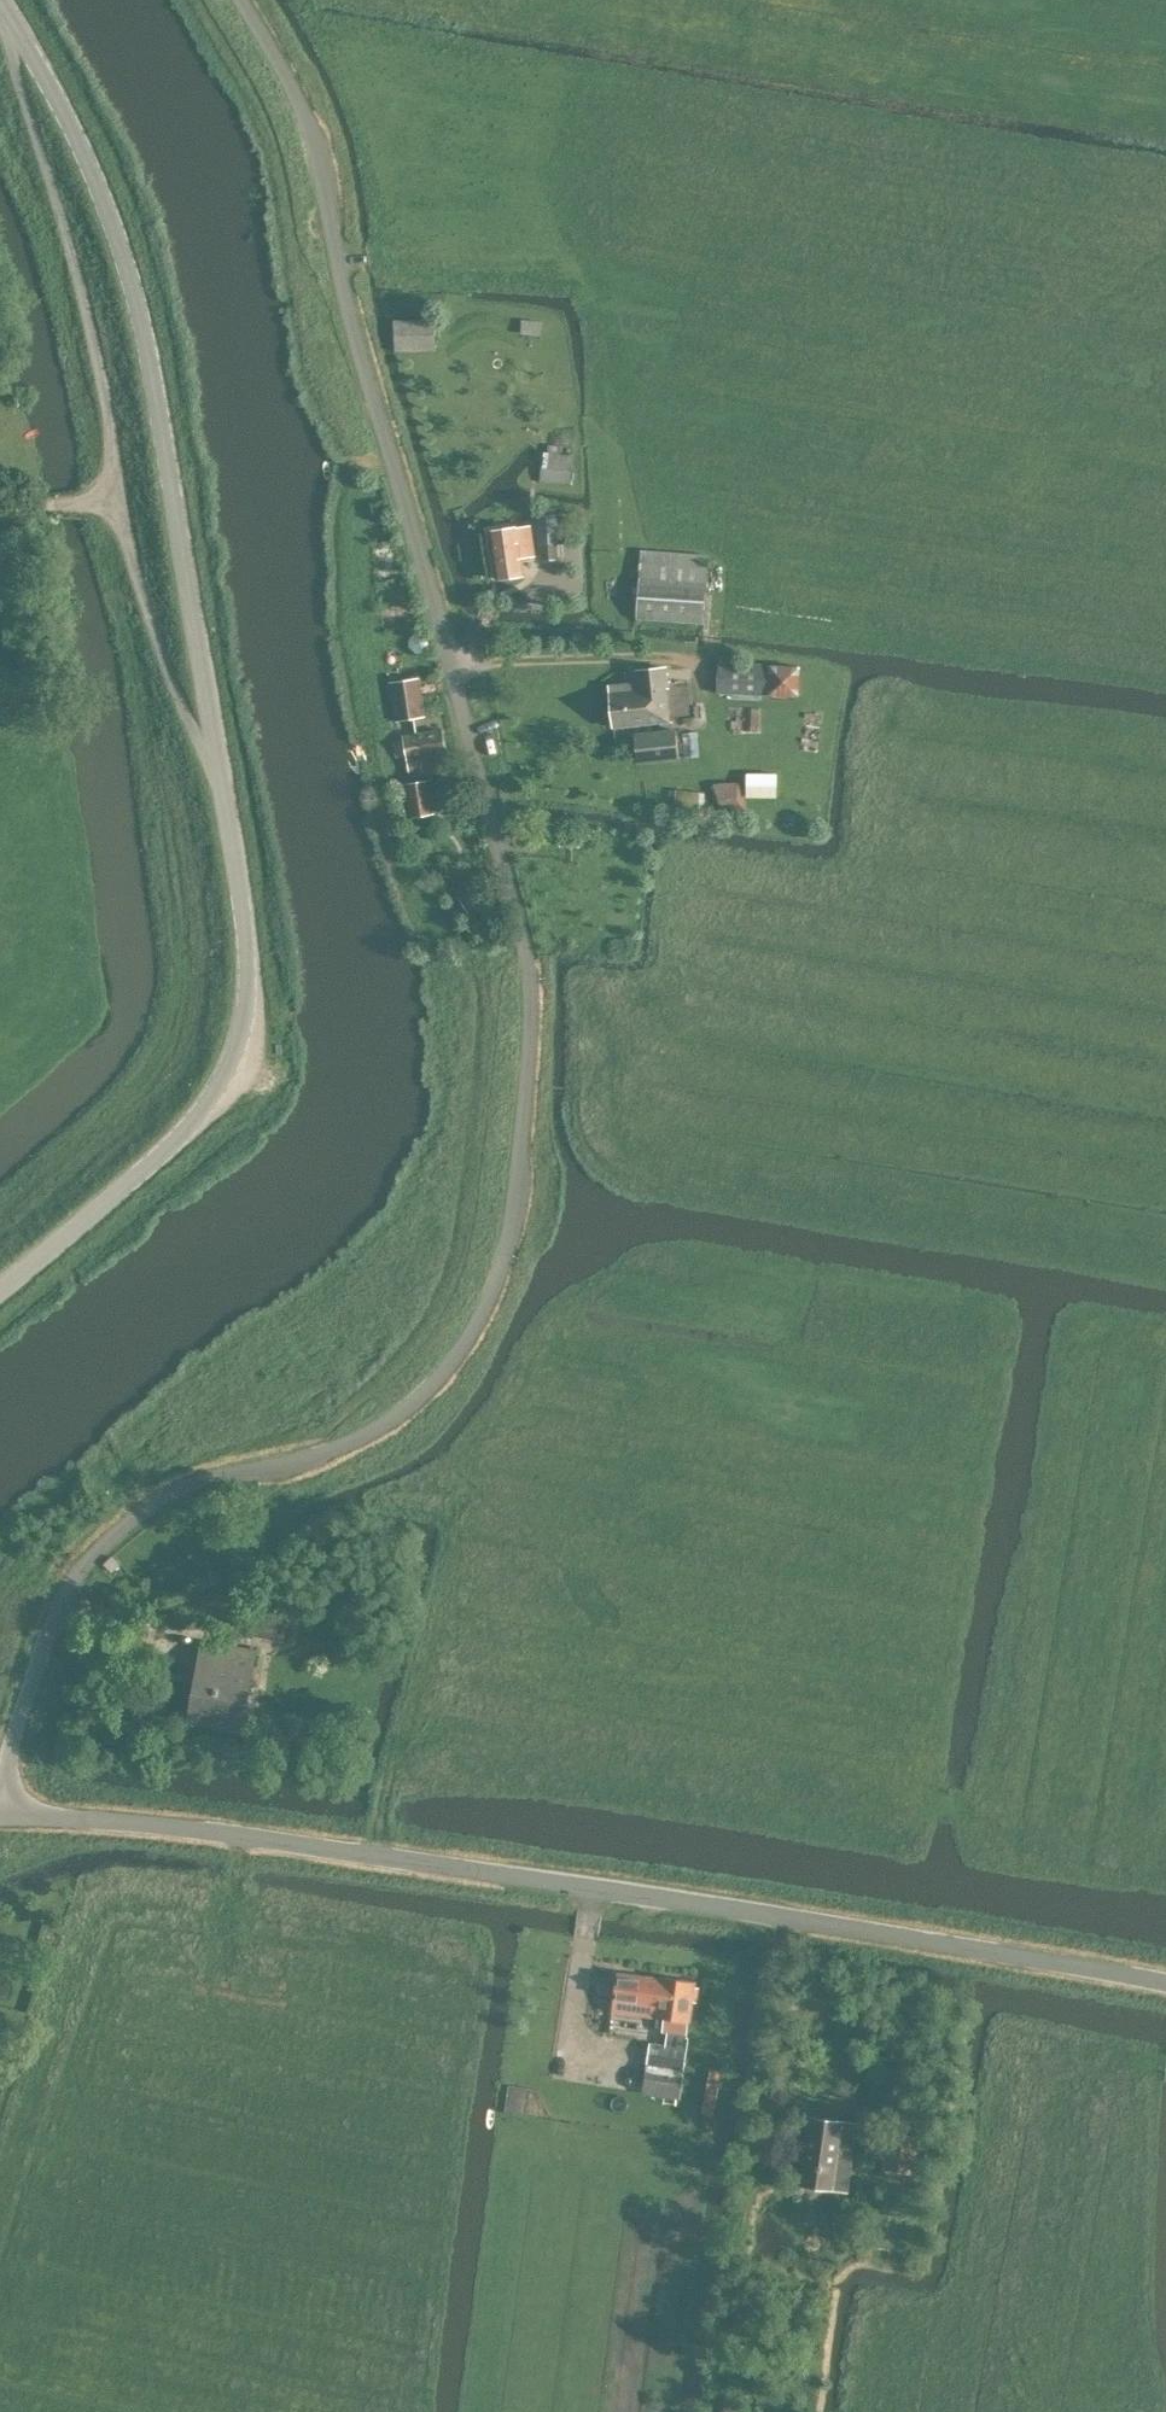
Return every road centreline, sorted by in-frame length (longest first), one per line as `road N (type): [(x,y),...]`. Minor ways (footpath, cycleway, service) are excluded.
road 1 (unclassified): [(0,1800),(30,1678),(77,1569),(116,1526),(174,1488),(337,1443),(427,1387),(484,1305),(513,1208),(529,1023),(521,927),(353,331),(315,150),(285,75),(241,0)]
road 2 (tertiary): [(0,1286),(196,1116),(232,1058),(249,995),(157,383),(85,147),(0,3)]
road 3 (unclassified): [(1165,1981),(165,1822),(0,1811)]

